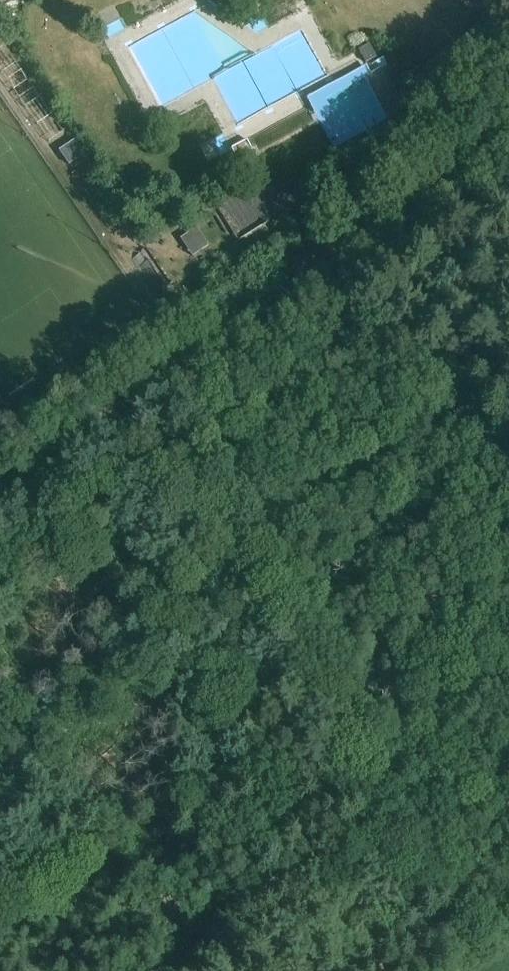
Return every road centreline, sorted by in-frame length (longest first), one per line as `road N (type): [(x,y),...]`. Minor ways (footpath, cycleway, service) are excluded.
road 1 (track): [(508,114),(321,264),(0,494)]

